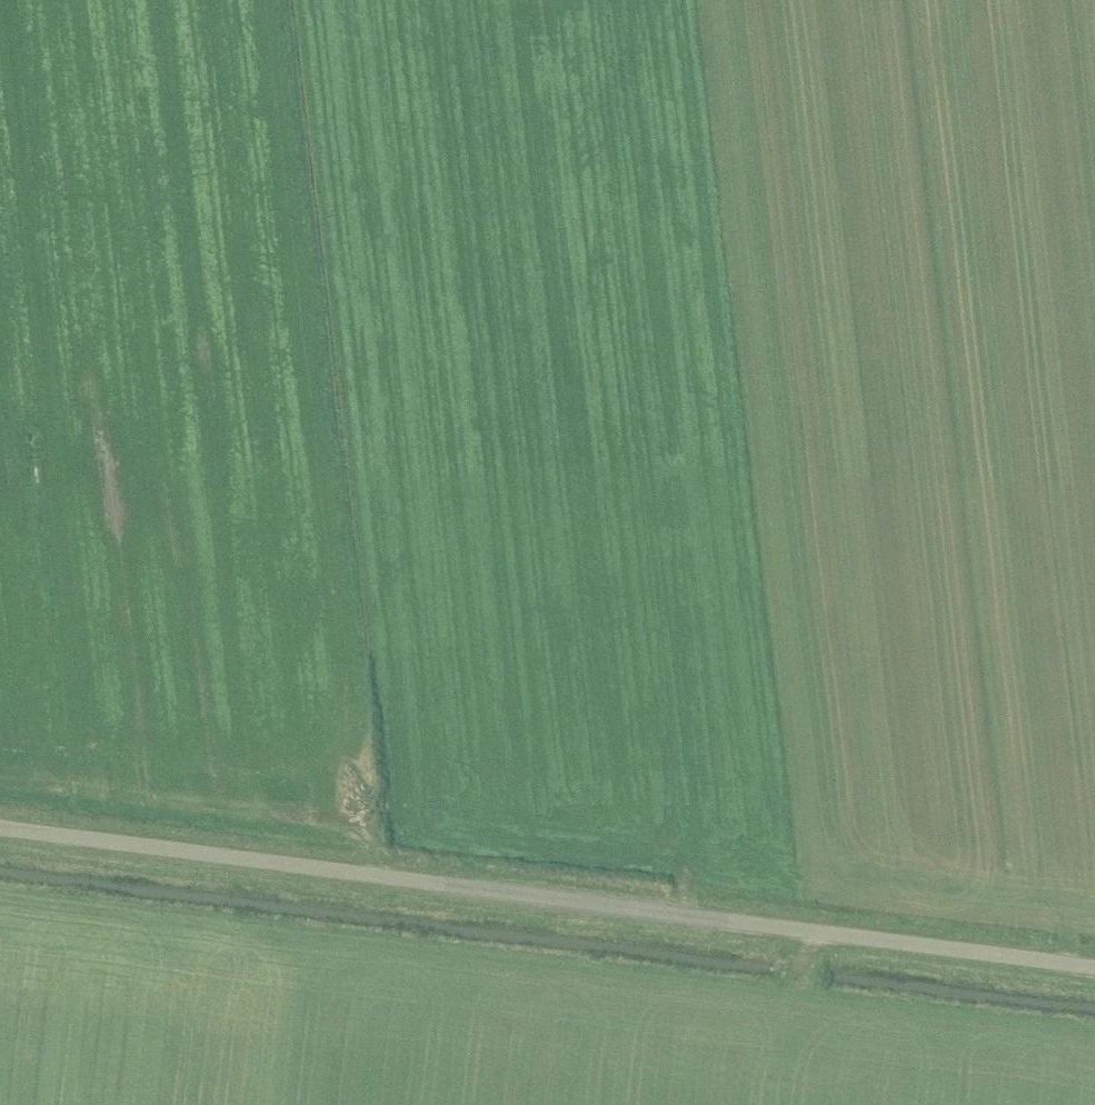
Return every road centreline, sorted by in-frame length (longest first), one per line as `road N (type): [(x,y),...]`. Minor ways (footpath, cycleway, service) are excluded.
road 1 (unclassified): [(1094,982),(0,845)]

